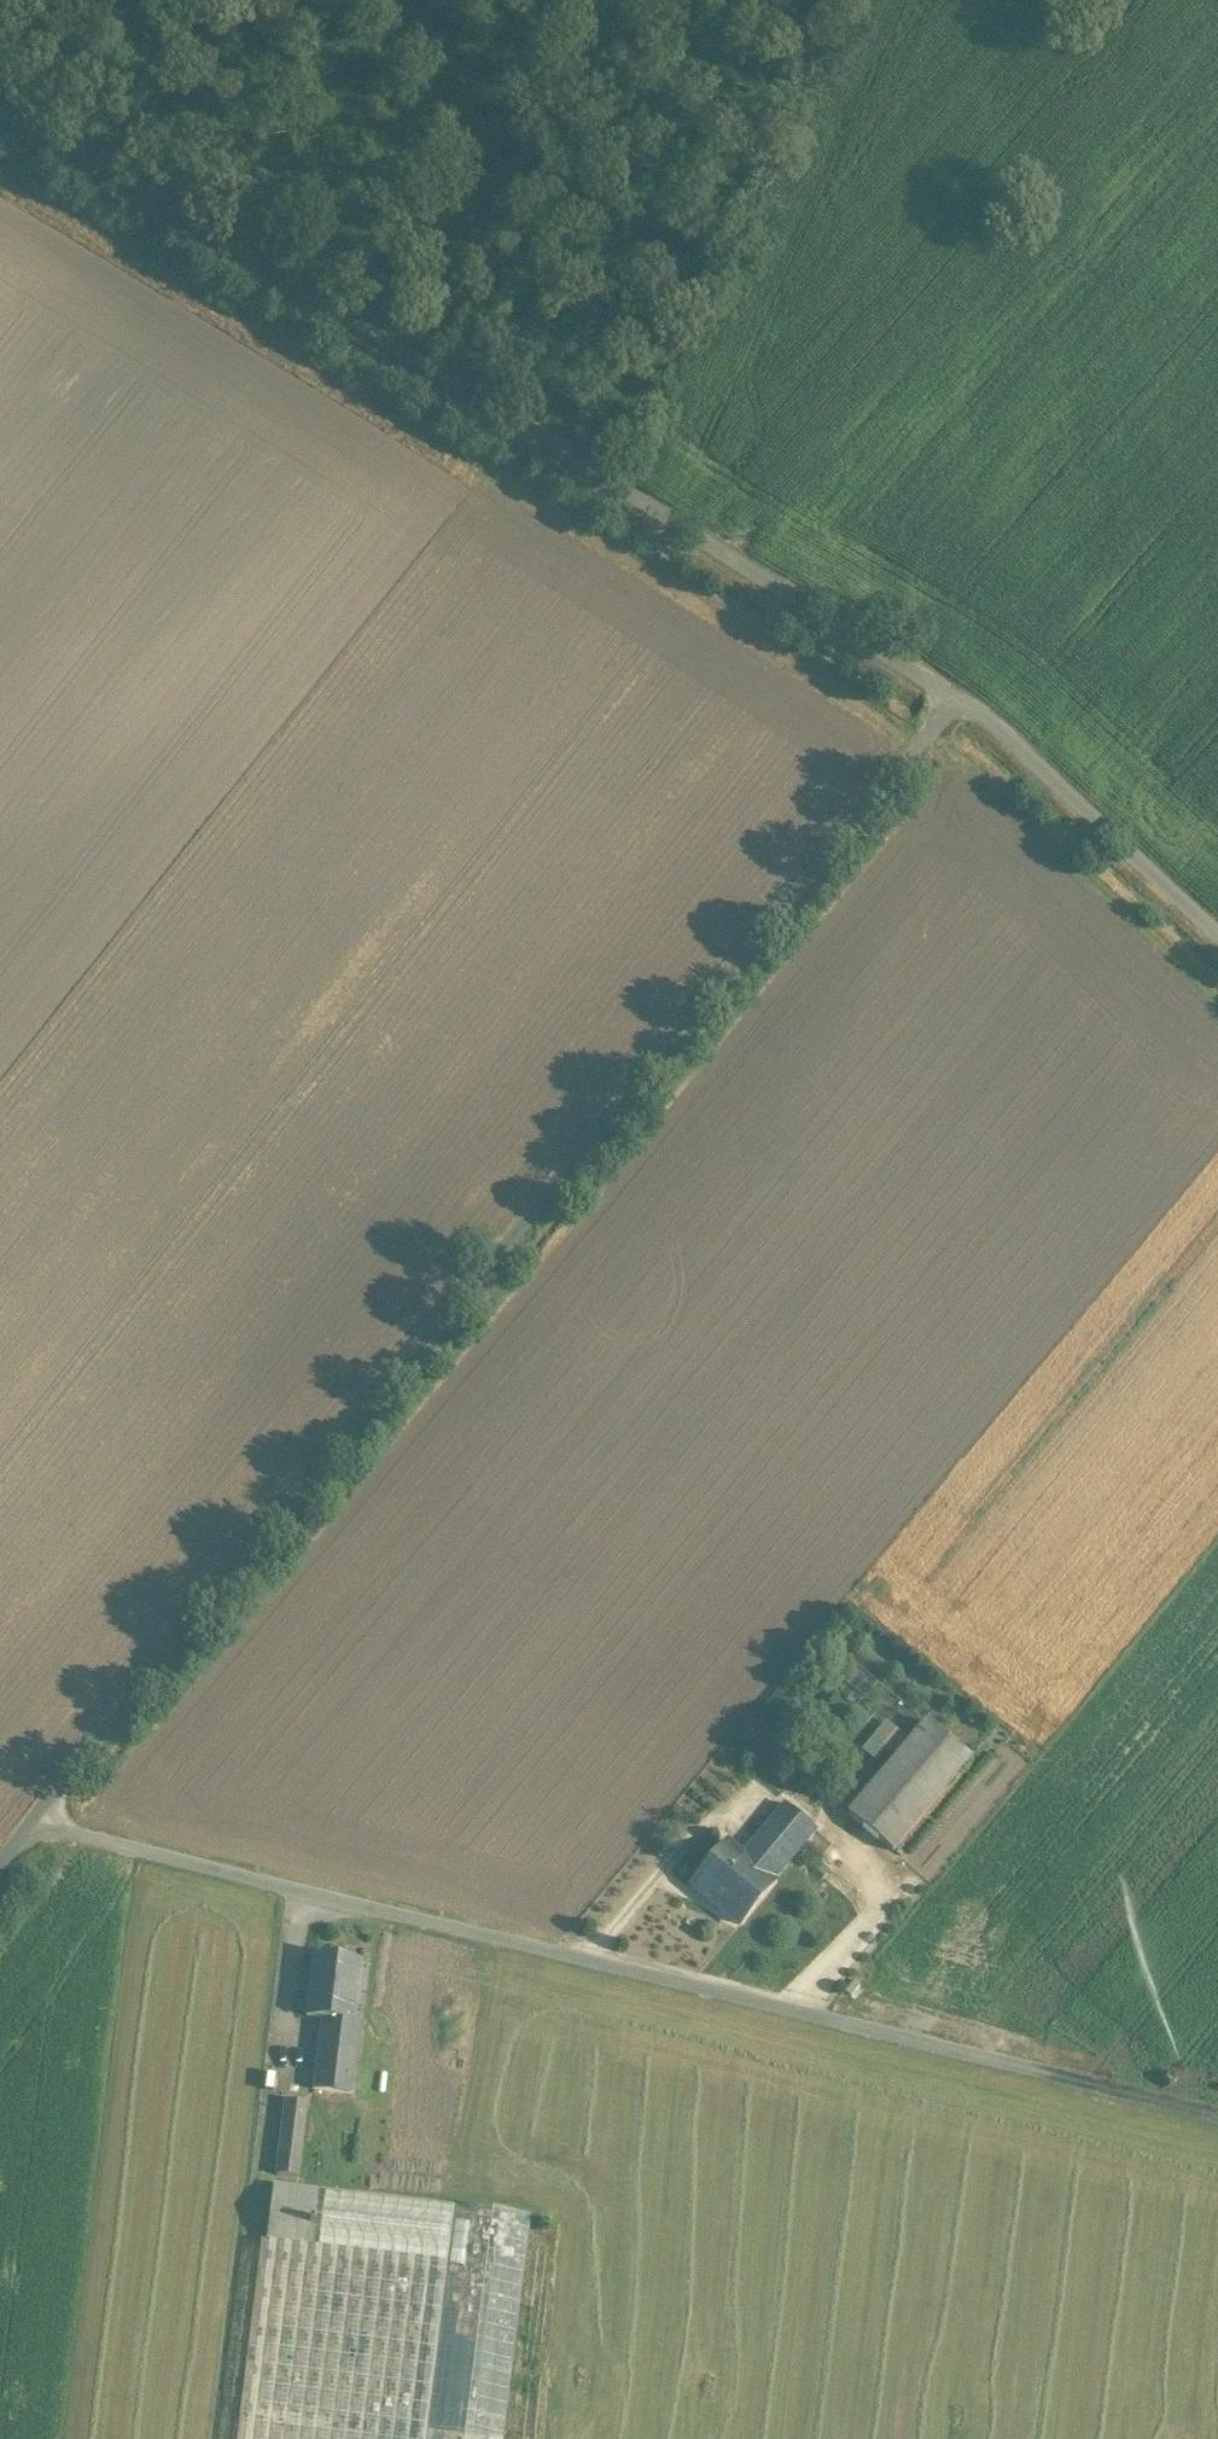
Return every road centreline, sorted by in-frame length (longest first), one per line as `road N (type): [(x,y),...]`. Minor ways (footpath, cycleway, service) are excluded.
road 1 (unclassified): [(955,700),(28,1825)]
road 2 (unclassified): [(1217,2114),(28,1825)]
road 3 (unclassified): [(0,104),(955,700)]
road 4 (unclassified): [(955,700),(1217,935)]

